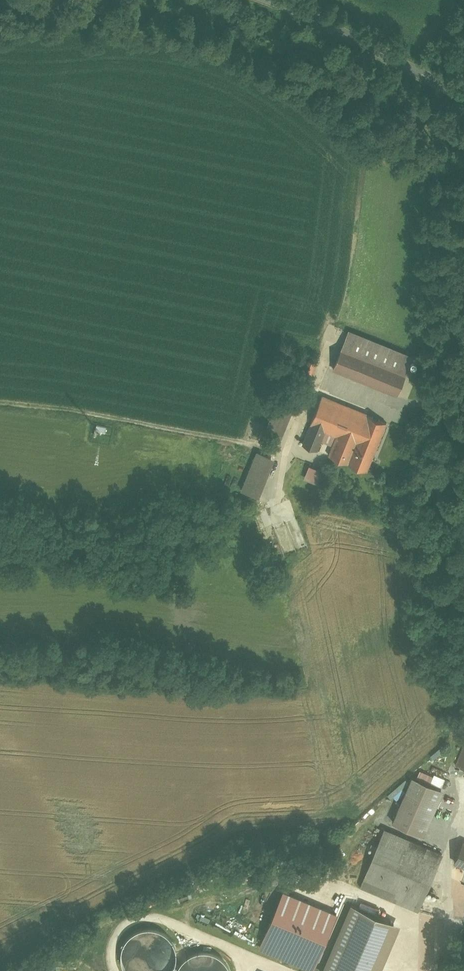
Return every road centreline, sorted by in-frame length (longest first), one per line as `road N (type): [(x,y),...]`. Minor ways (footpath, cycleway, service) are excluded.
road 1 (tertiary): [(463,95),(274,0)]

